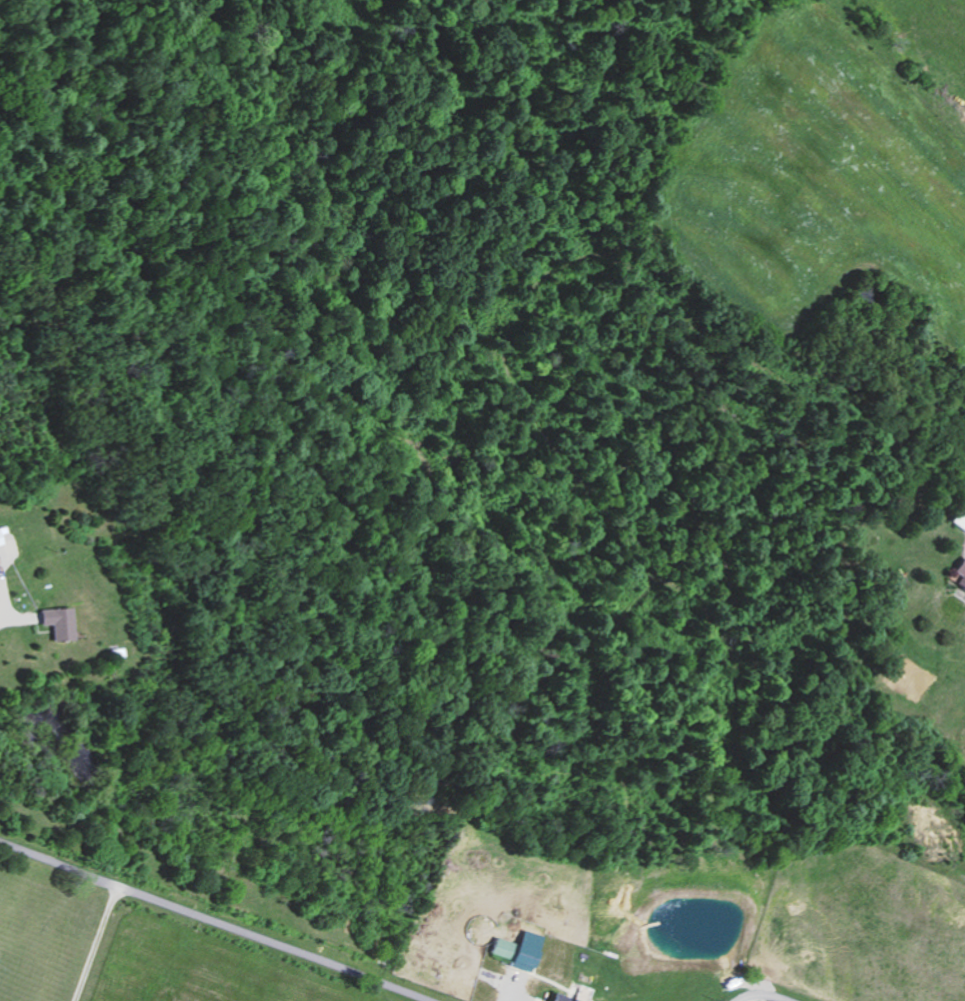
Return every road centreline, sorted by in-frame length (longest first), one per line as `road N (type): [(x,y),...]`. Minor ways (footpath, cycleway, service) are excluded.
road 1 (residential): [(0,845),(423,1000)]

